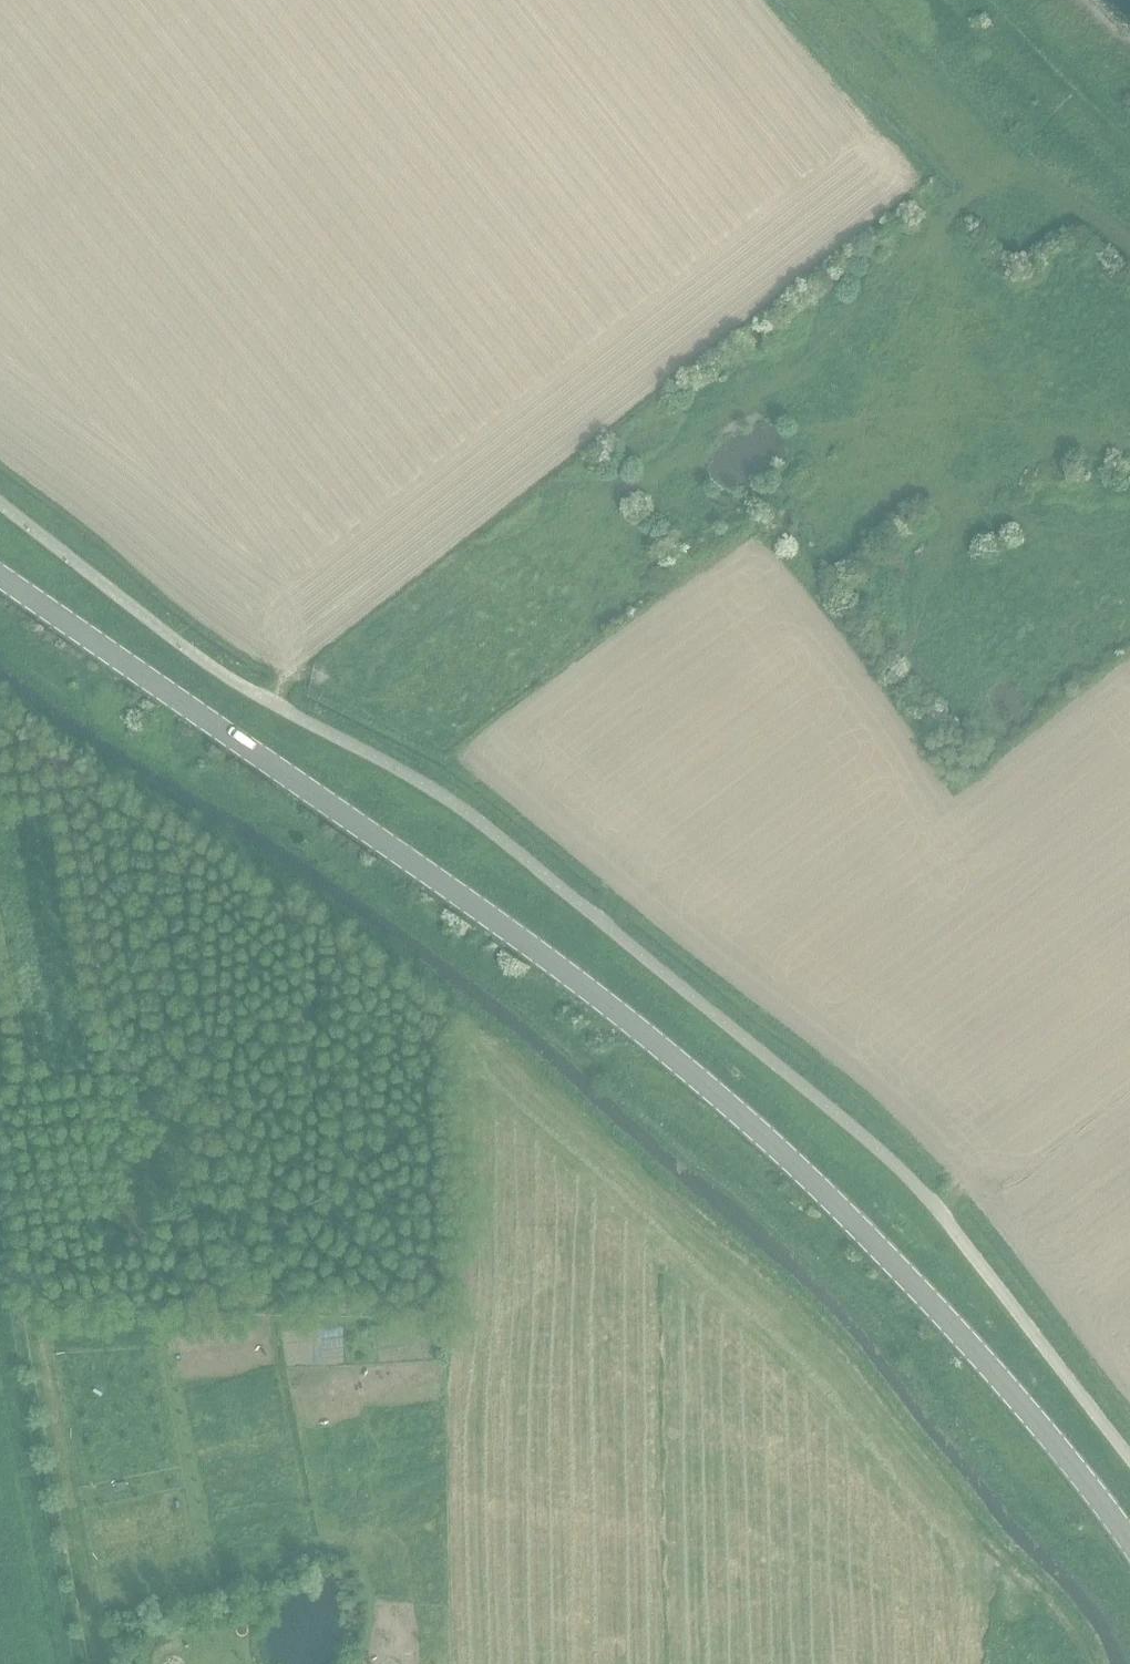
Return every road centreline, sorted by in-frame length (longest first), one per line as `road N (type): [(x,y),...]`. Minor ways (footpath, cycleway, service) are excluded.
road 1 (secondary): [(1129,1540),(953,1314),(797,1157),(579,984),(0,571)]

